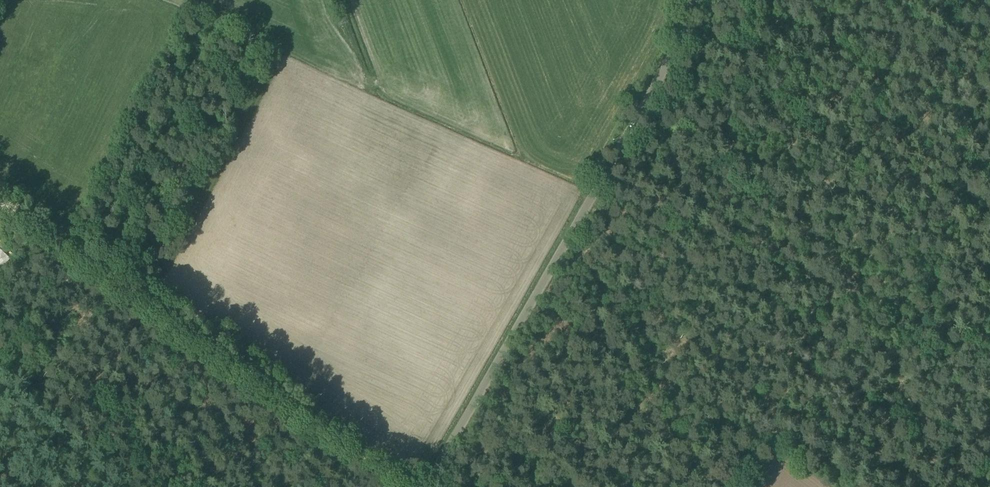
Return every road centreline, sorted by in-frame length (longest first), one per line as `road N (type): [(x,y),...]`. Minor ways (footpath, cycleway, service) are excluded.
road 1 (unclassified): [(436,486),(670,75),(688,0)]
road 2 (track): [(0,209),(400,486)]
road 3 (track): [(618,166),(989,354)]
road 4 (track): [(989,275),(938,371),(831,482)]
road 5 (track): [(659,188),(769,0)]

